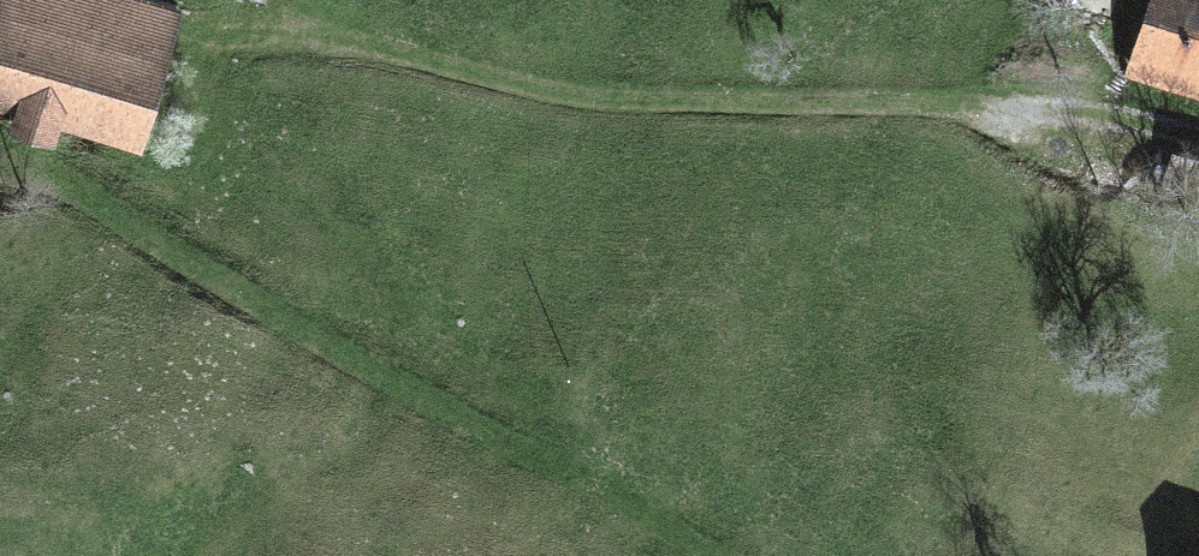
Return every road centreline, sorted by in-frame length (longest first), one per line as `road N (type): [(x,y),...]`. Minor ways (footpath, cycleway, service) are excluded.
road 1 (track): [(1198,133),(1083,107),(632,104),(274,24),(128,0)]
road 2 (track): [(0,167),(675,555)]

